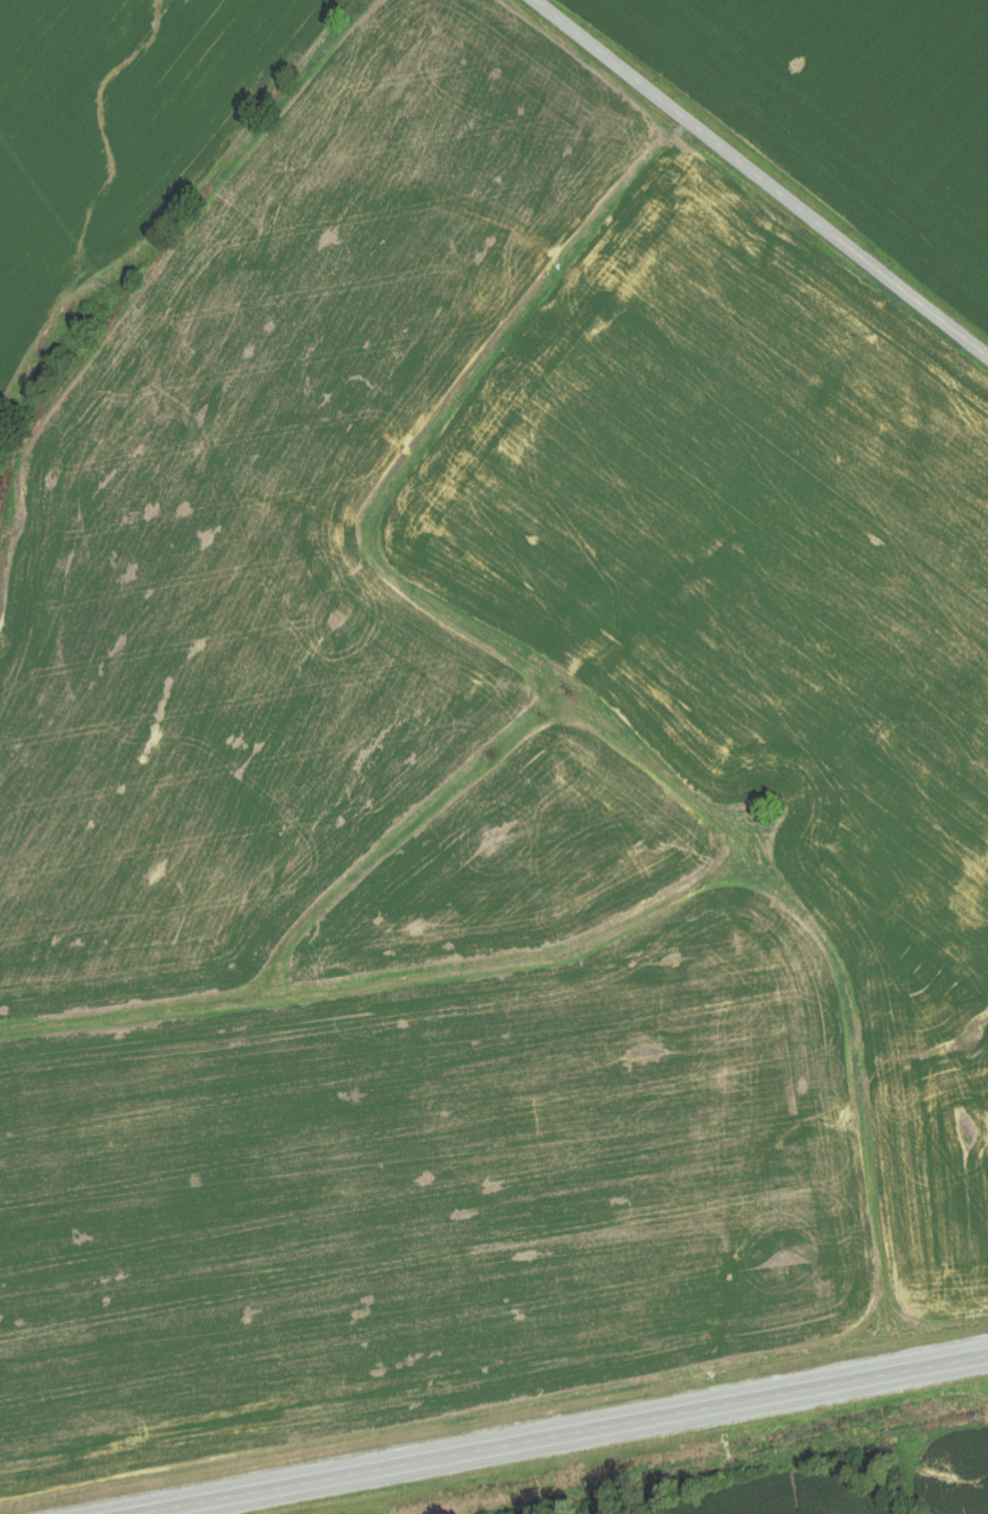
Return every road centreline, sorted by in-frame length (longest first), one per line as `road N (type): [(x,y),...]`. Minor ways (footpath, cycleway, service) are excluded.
road 1 (primary): [(16,1513),(987,1336)]
road 2 (tertiary): [(987,357),(536,0)]

